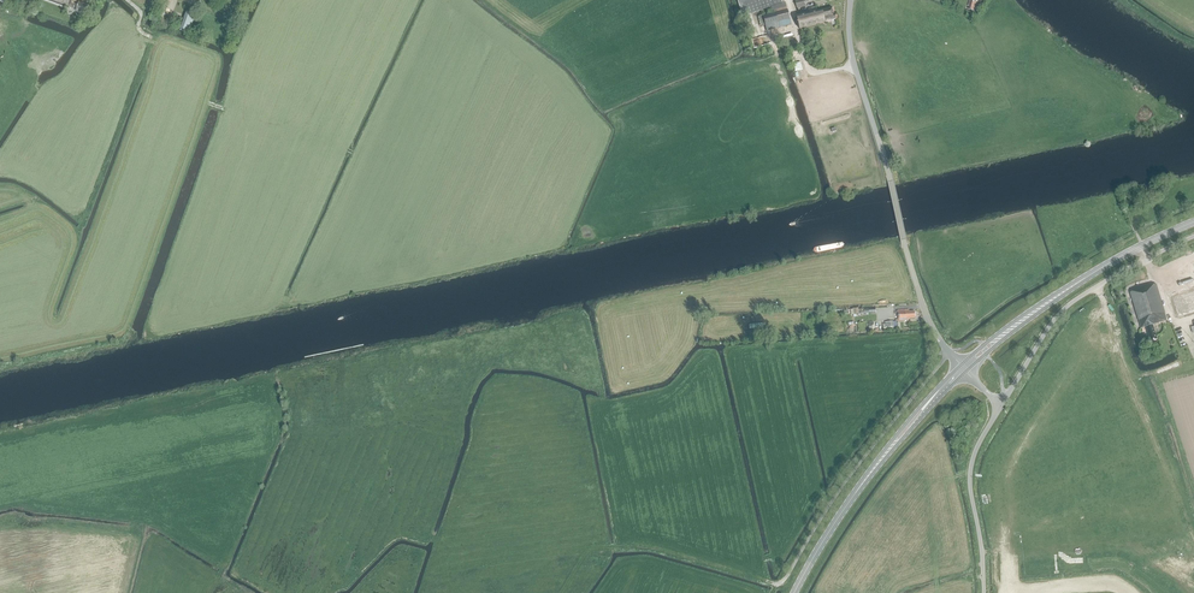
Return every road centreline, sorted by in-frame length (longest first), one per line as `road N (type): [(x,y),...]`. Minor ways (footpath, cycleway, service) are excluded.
road 1 (unclassified): [(961,365),(924,311),(856,68),(851,0)]
road 2 (unclassified): [(1002,405),(1067,306),(1193,236)]
road 3 (unclassified): [(984,592),(970,472),(1002,405)]
road 4 (primary): [(961,365),(861,485)]
road 5 (primary): [(861,485),(966,371)]
road 6 (primary): [(1085,278),(961,365)]
road 7 (primary): [(966,371),(1085,278)]
road 8 (primary): [(794,592),(861,485)]
road 9 (primary): [(1085,278),(1193,222)]

